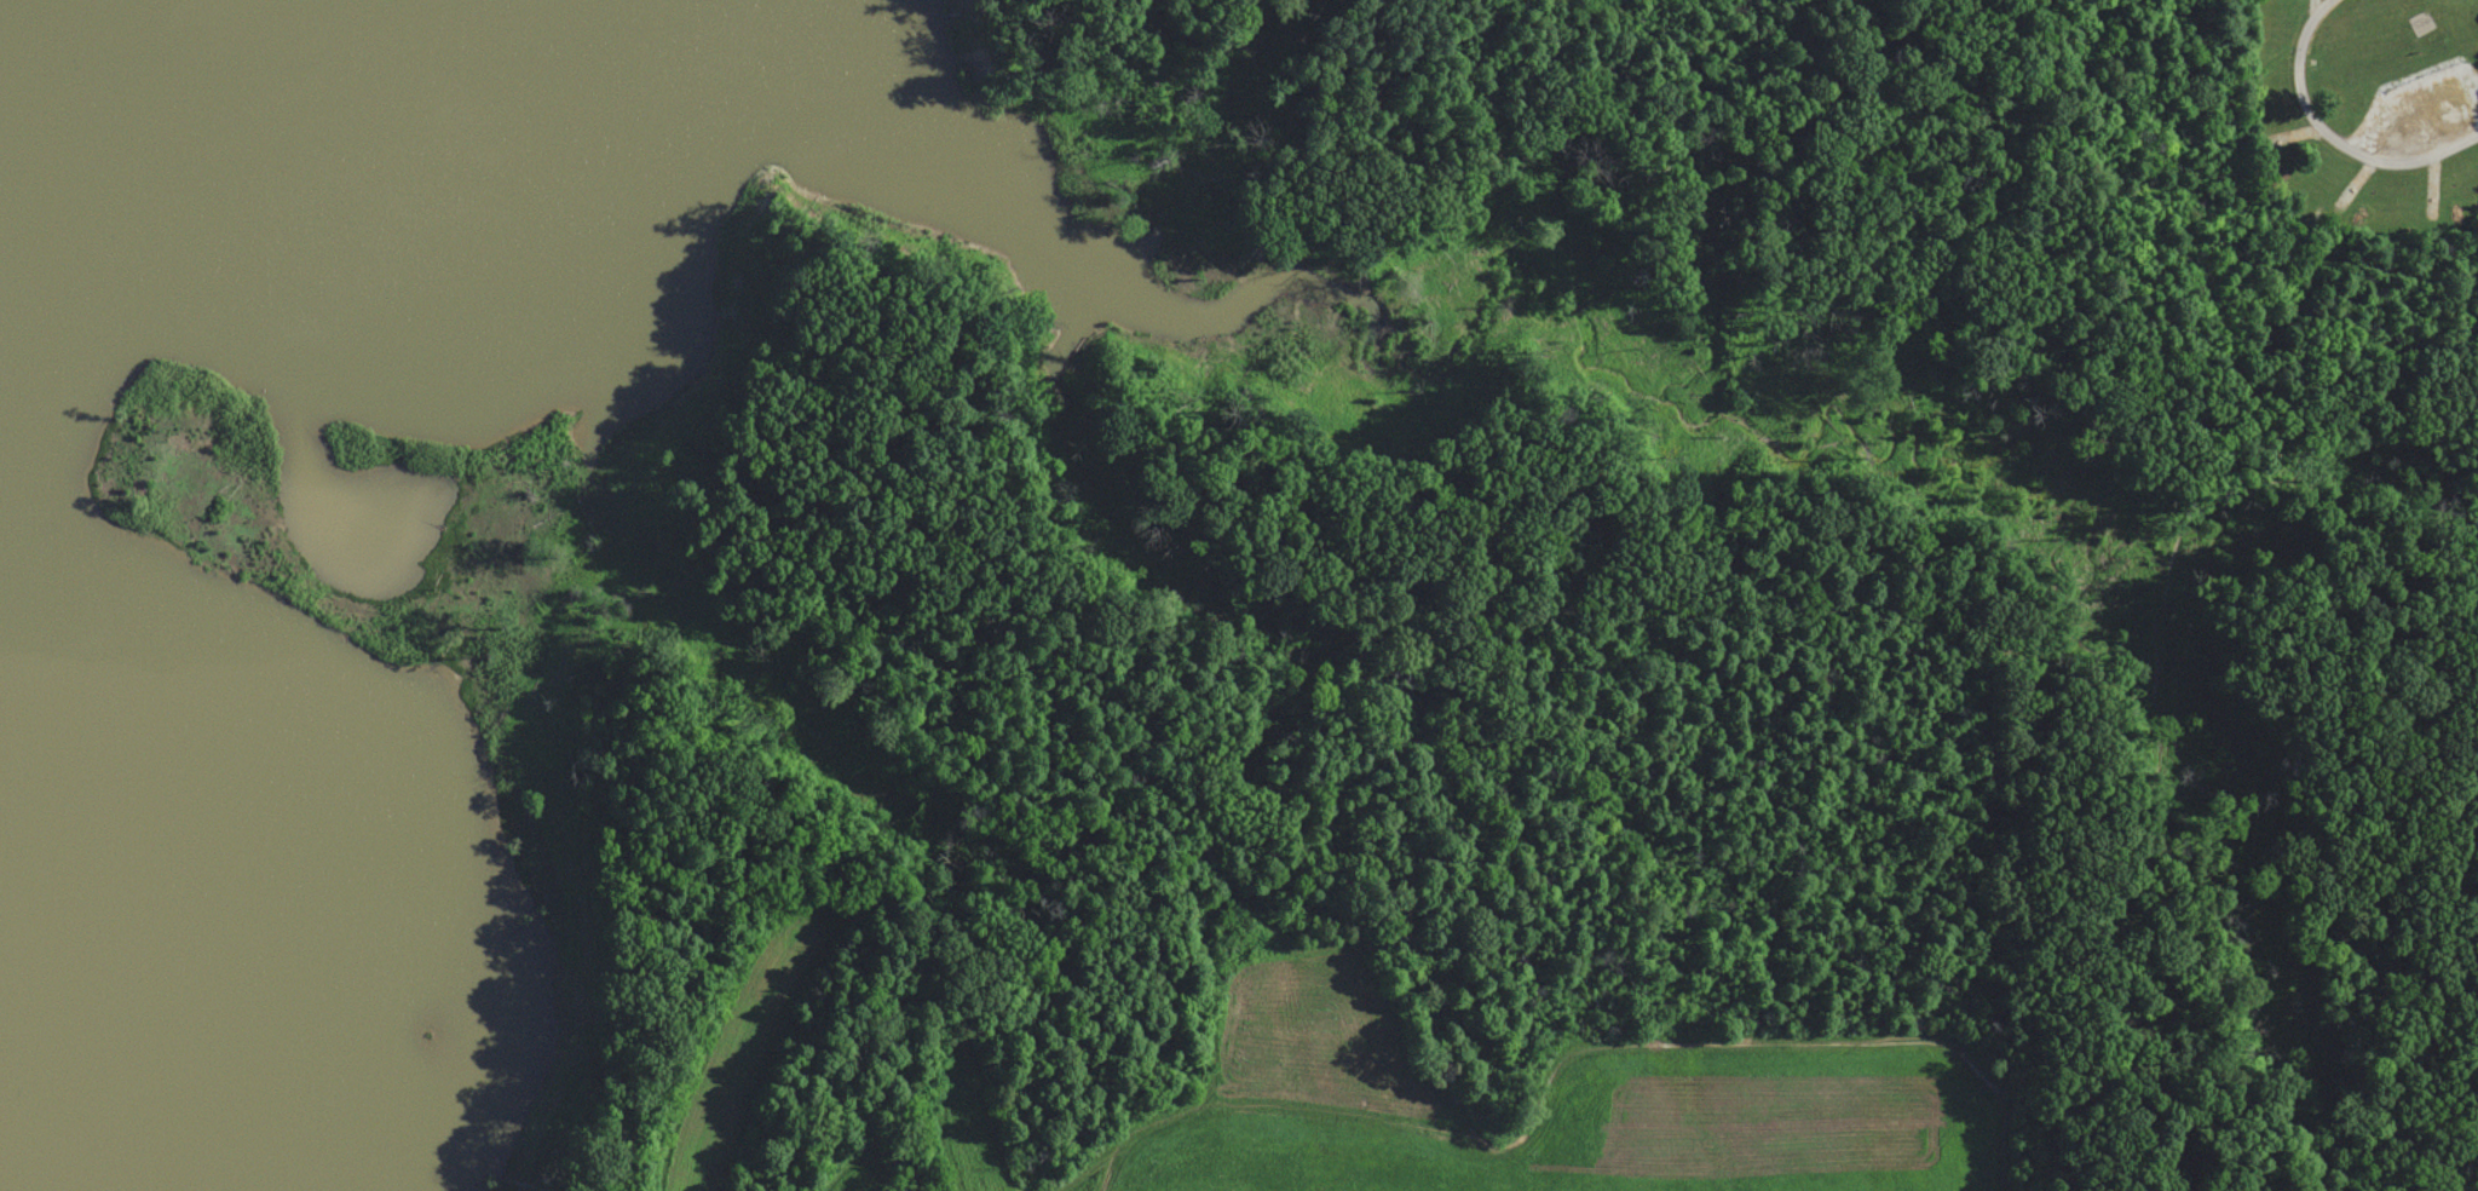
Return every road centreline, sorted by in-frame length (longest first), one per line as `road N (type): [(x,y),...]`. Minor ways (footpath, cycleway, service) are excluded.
road 1 (residential): [(2477,120),(2414,150),(2364,151),(2317,122),(2298,82),(2293,46),(2317,0)]

